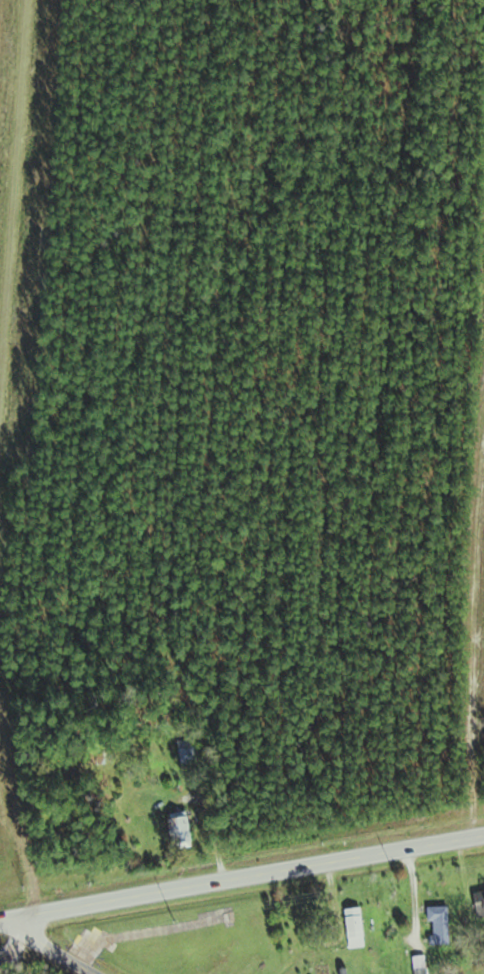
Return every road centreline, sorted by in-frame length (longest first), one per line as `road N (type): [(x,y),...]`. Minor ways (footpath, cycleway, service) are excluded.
road 1 (primary): [(6,919),(483,836)]

